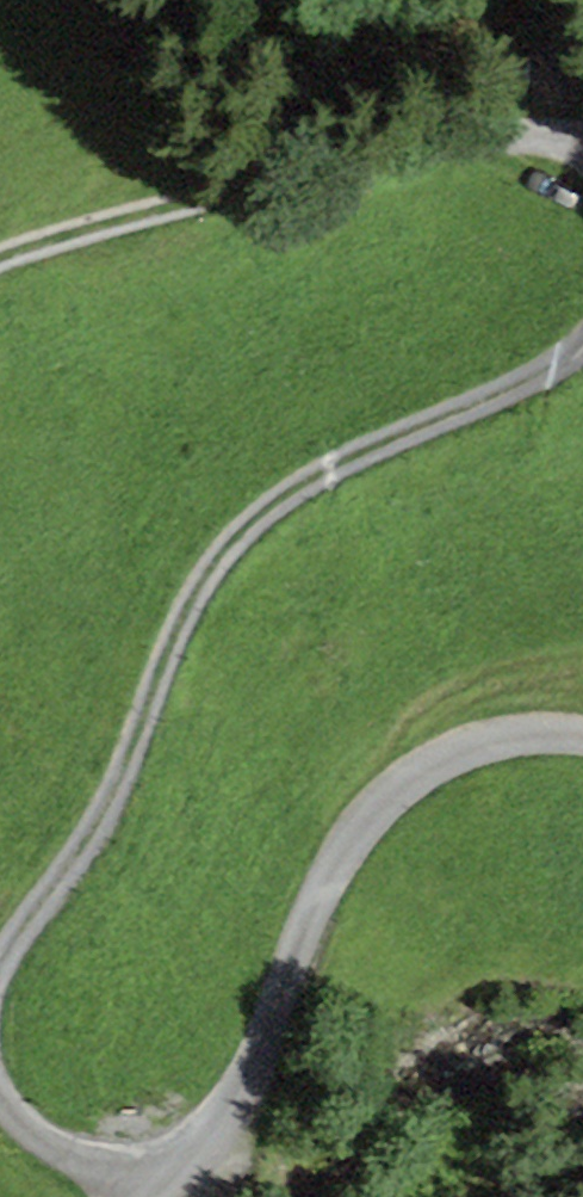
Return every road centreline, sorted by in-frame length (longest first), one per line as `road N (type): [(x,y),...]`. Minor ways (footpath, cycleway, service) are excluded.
road 1 (track): [(0,970),(99,833),(136,756),(168,657),(224,556),(295,491),(558,366),(582,345)]
road 2 (unclassified): [(150,1196),(247,1088),(326,883),(396,791),(470,745),(582,735)]
road 3 (track): [(582,148),(480,134),(213,196),(0,259)]
road 4 (track): [(163,1185),(75,1158),(35,1135),(0,1093)]

